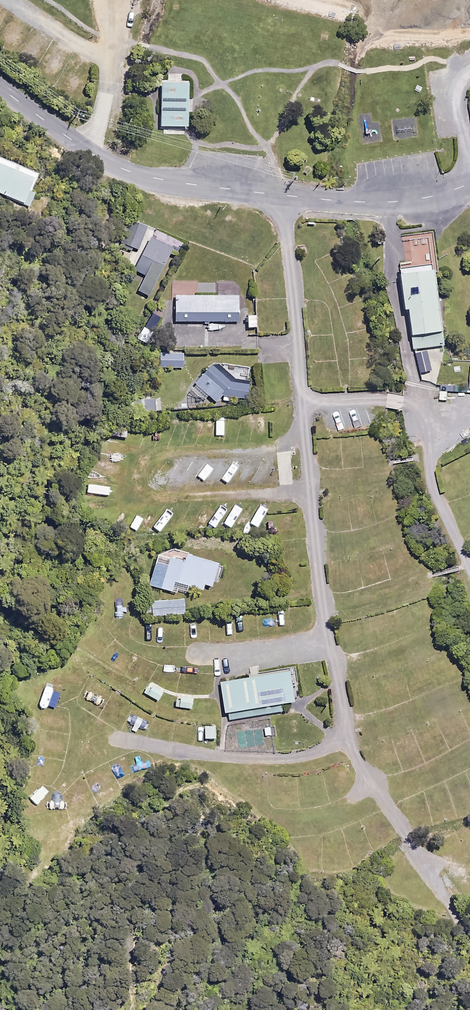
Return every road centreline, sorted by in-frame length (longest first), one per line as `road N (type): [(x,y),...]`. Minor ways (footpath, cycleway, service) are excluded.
road 1 (tertiary): [(469,184),(390,202),(183,183),(88,153),(0,87)]

